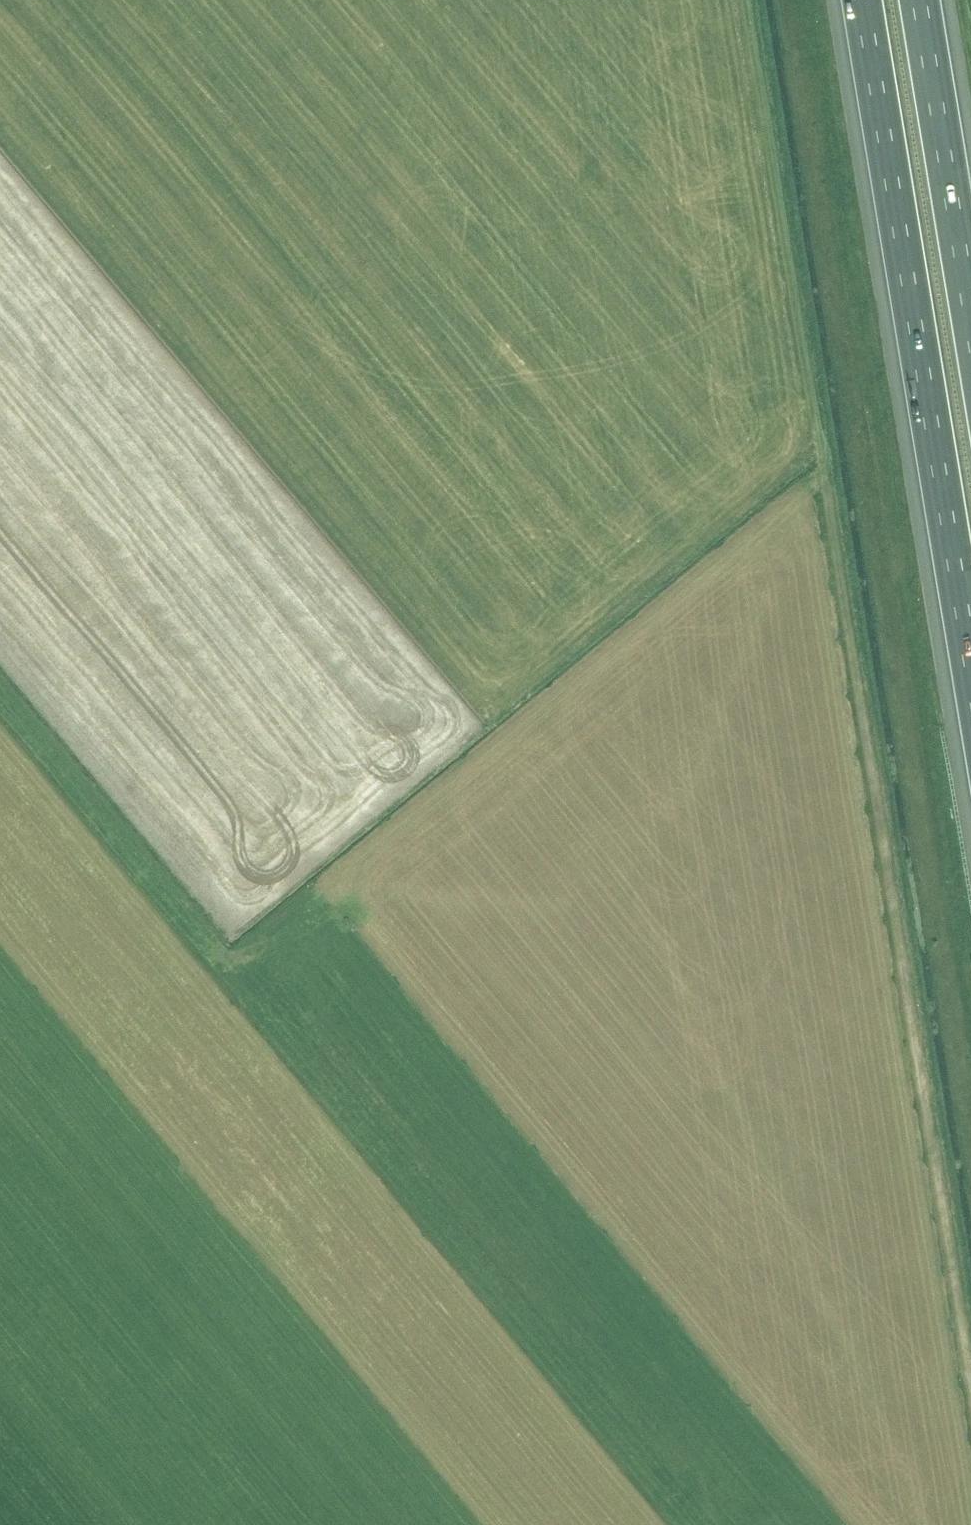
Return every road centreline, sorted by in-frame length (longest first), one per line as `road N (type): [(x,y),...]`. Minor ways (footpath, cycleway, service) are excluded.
road 1 (track): [(970,1366),(744,0)]
road 2 (motorway): [(861,0),(970,669)]
road 3 (motorway): [(970,303),(922,0)]

